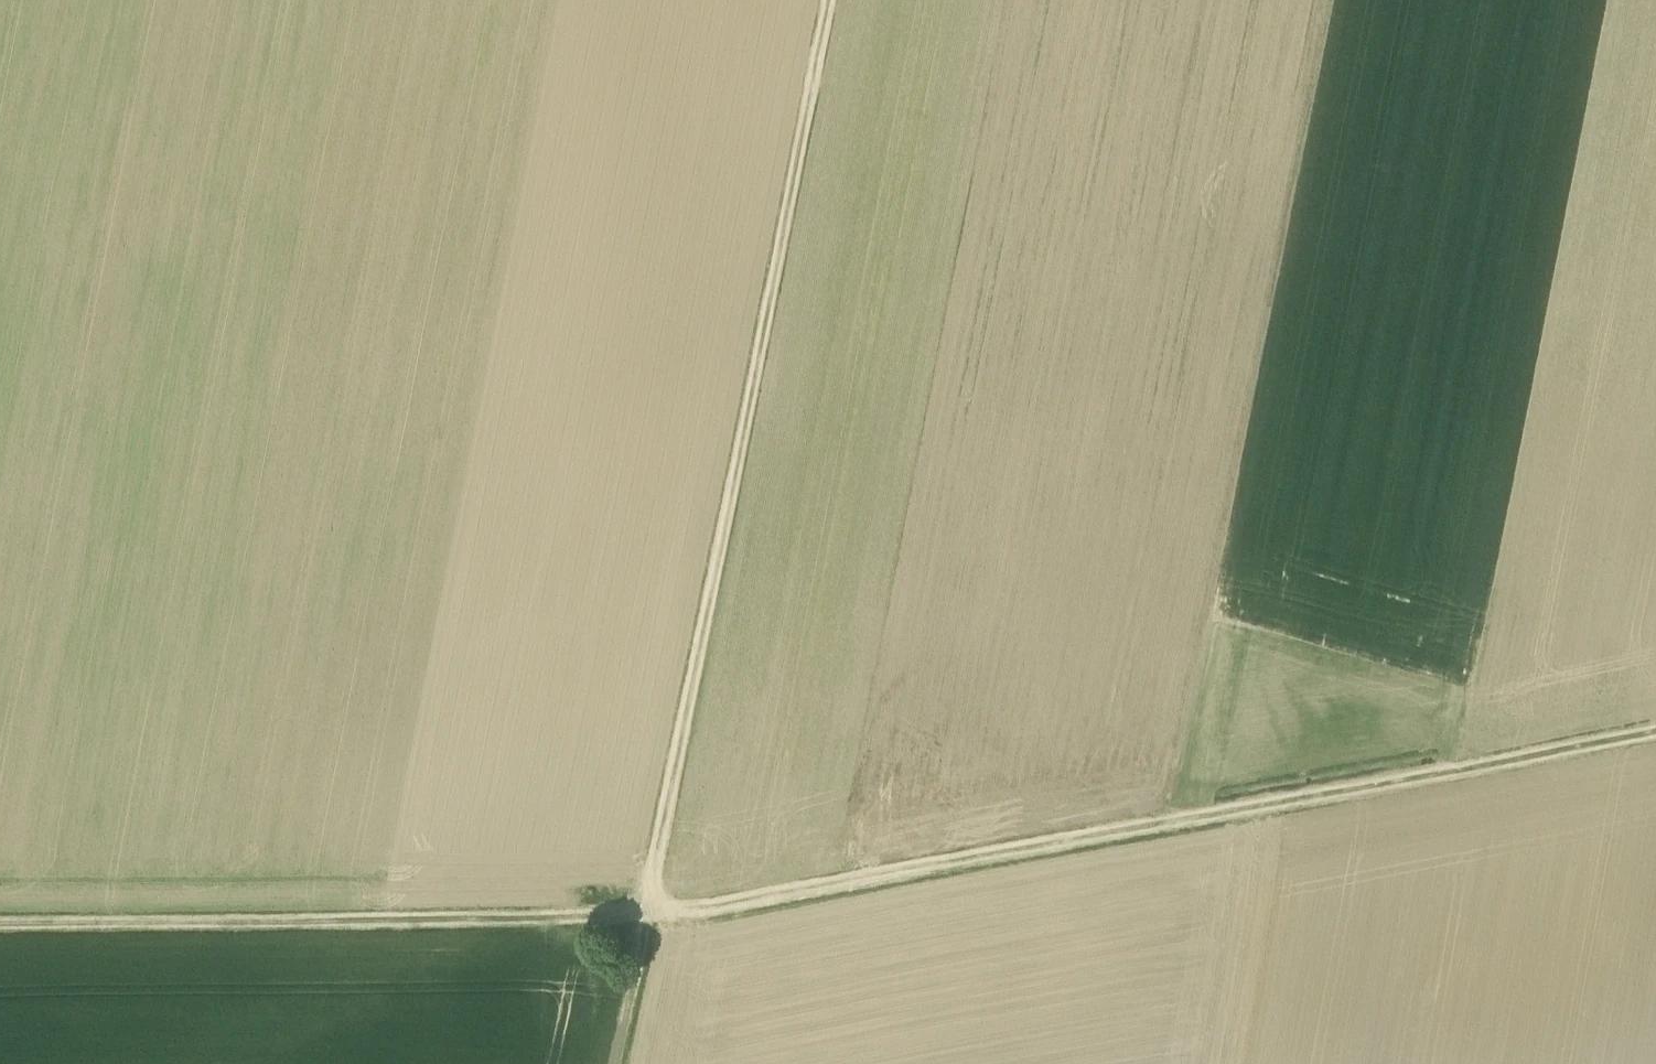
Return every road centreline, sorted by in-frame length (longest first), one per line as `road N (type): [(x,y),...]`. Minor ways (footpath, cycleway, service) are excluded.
road 1 (track): [(651,924),(1655,736)]
road 2 (track): [(651,924),(837,0)]
road 3 (track): [(0,931),(651,924)]
road 4 (track): [(622,1063),(651,924)]

